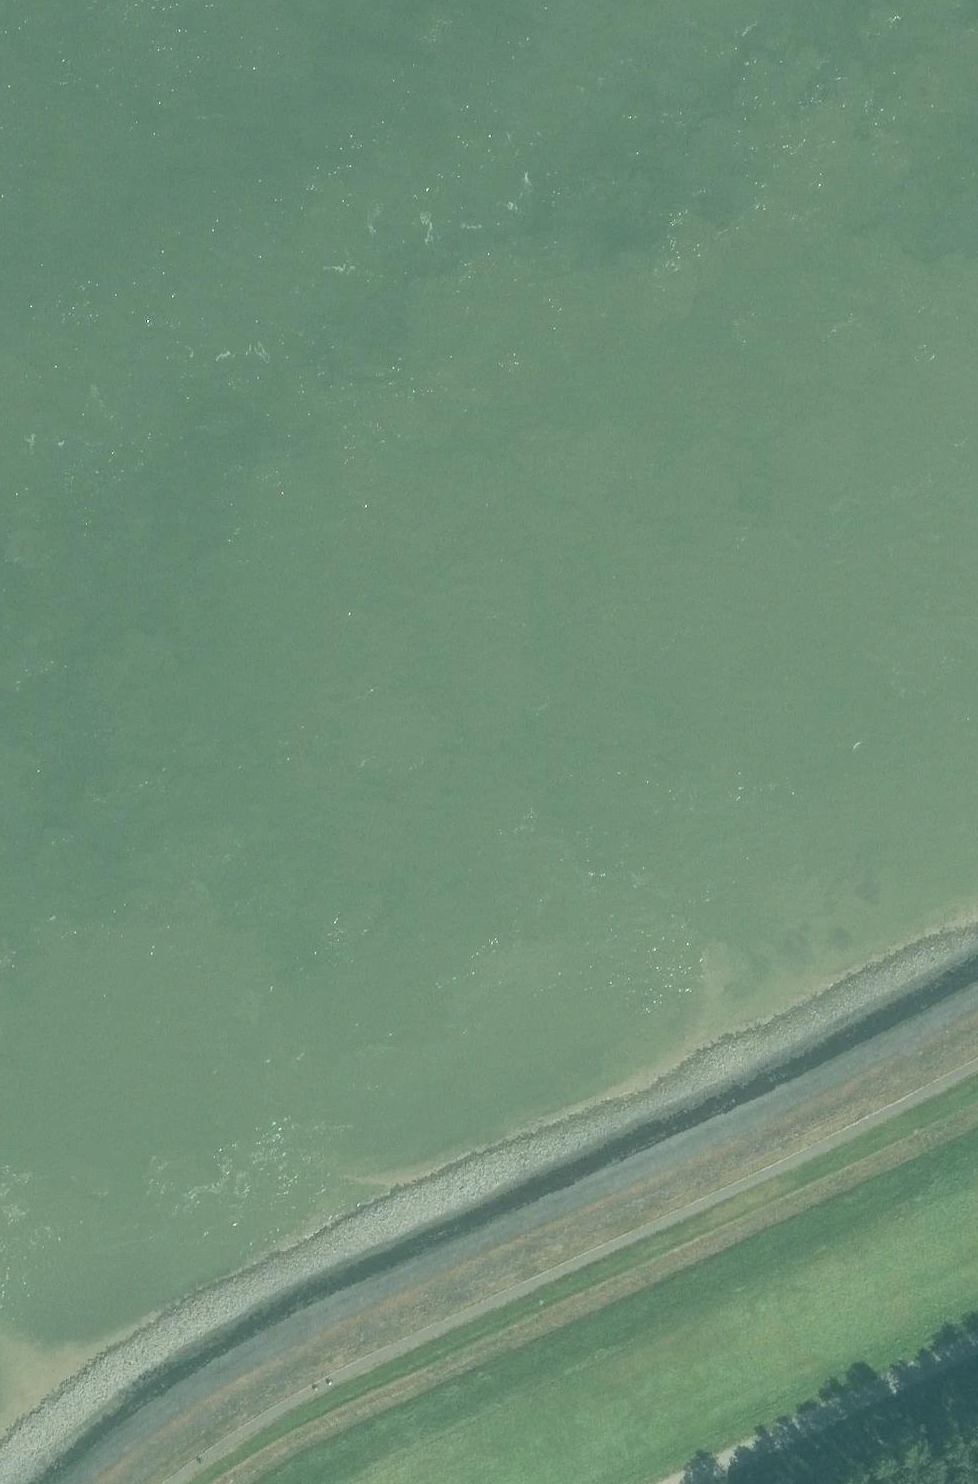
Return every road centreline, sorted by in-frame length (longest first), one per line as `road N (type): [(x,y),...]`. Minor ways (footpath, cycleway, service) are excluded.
road 1 (tertiary): [(699,1483),(977,1346)]

